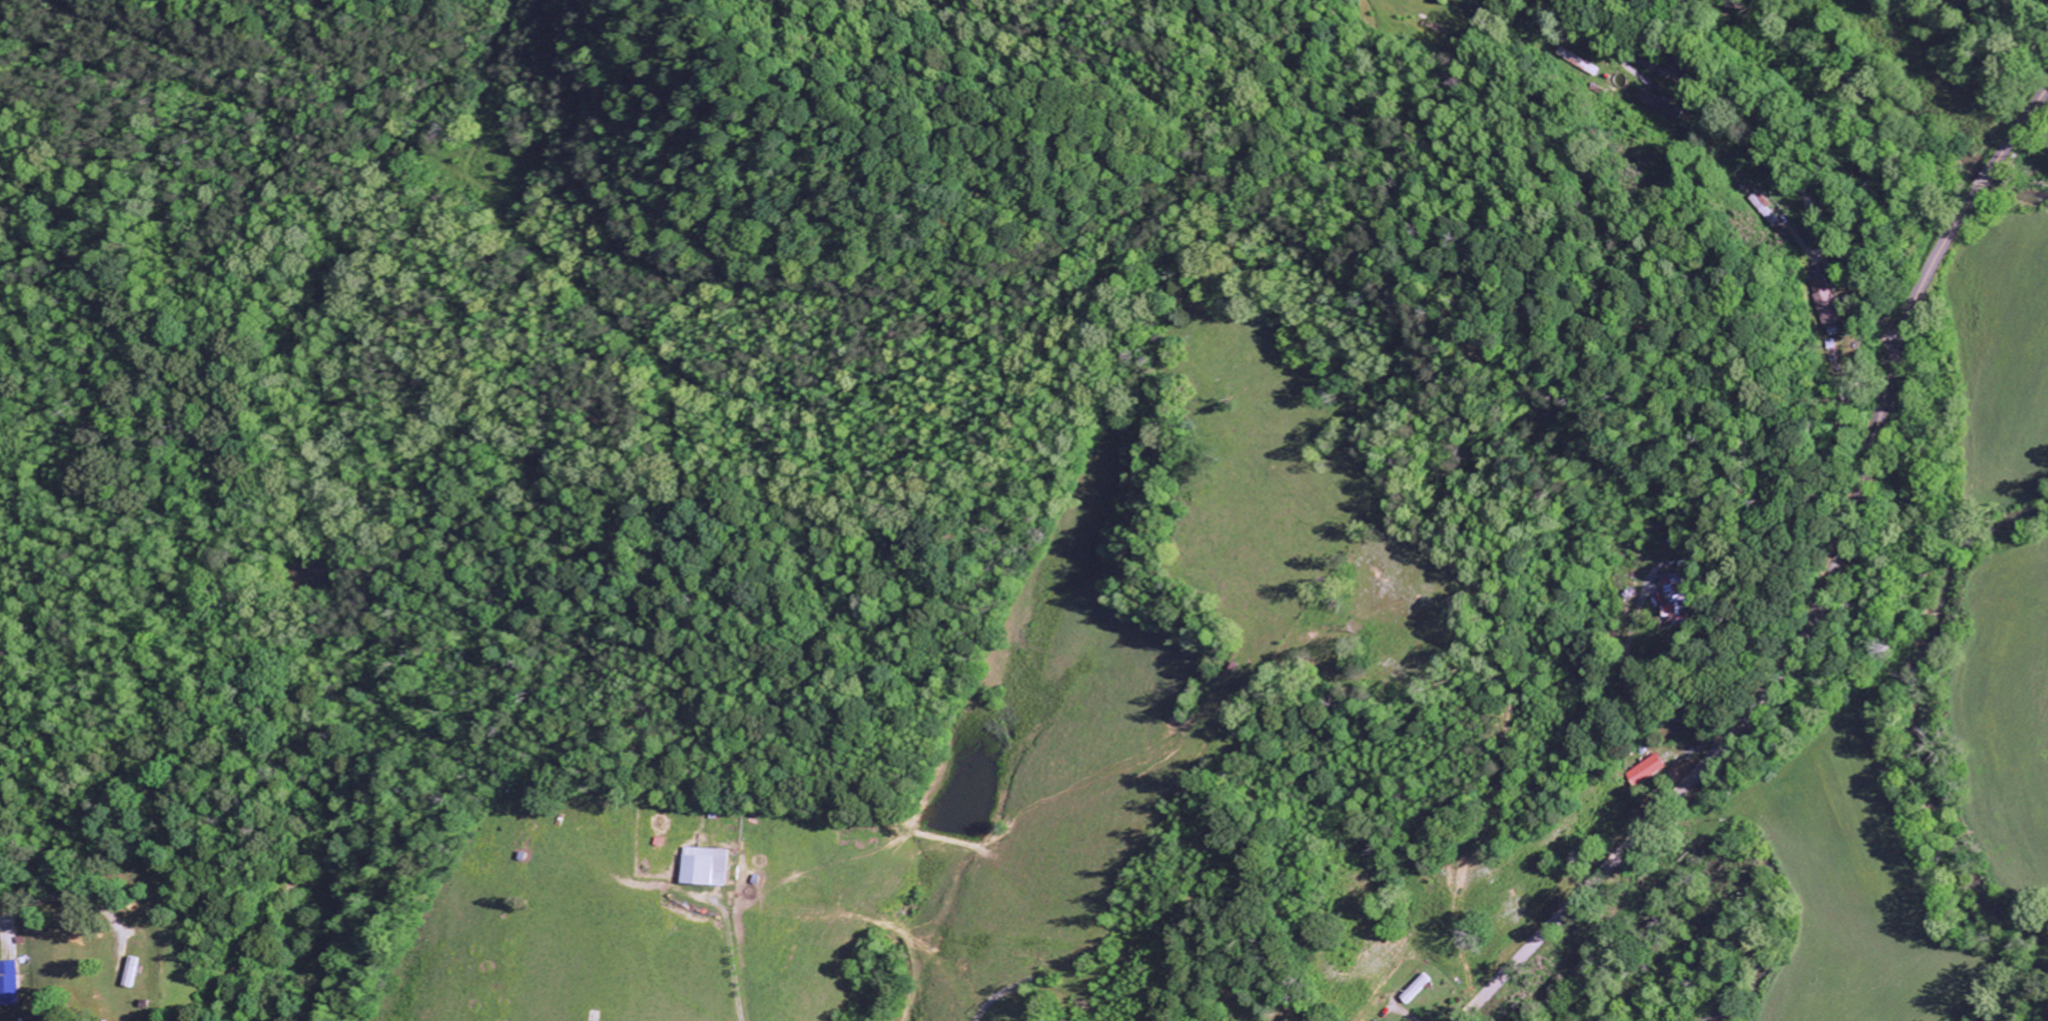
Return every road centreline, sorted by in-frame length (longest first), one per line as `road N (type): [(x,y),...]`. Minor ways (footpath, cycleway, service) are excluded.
road 1 (secondary): [(1460,1020),(1784,668),(1825,588),(1916,289),(2047,89)]
road 2 (residential): [(1895,346),(1880,333),(1871,295),(1847,257),(1740,123),(1648,67),(1507,0)]

